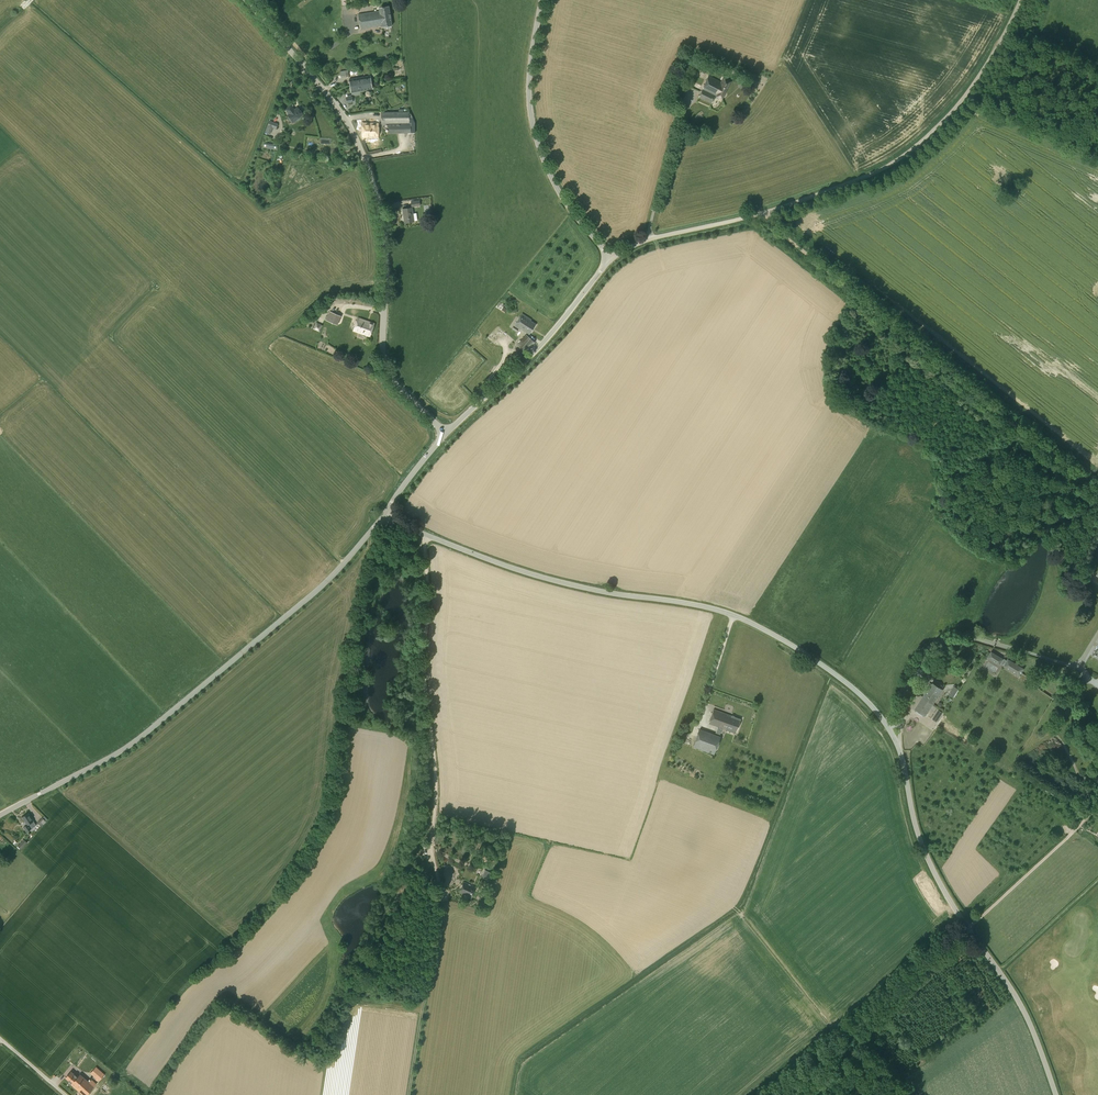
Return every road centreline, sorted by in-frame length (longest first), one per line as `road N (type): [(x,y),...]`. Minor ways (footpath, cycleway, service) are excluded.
road 1 (track): [(410,1094),(441,887),(432,851),(438,800),(425,677),(424,535)]
road 2 (tertiary): [(889,728),(850,685),(740,619),(554,582),(383,517)]
road 3 (unclassified): [(612,259),(650,239),(761,213),(893,162),(964,97),(1021,0)]
road 4 (tertiary): [(244,0),(347,121),(380,211),(385,363),(396,386),(446,434)]
road 5 (tertiary): [(0,815),(142,740),(328,583),(383,517)]
road 6 (track): [(1097,496),(761,213)]
road 7 (track): [(783,1094),(1072,832)]
road 8 (tertiary): [(1057,1094),(1020,1002),(935,871),(902,757)]
road 9 (unclassified): [(612,259),(568,210),(534,133),(529,83),(544,0)]
road 10 (unclassified): [(446,434),(545,340),(612,259)]
road 11 (unclassified): [(1078,665),(964,635),(945,637),(917,665),(900,723)]

